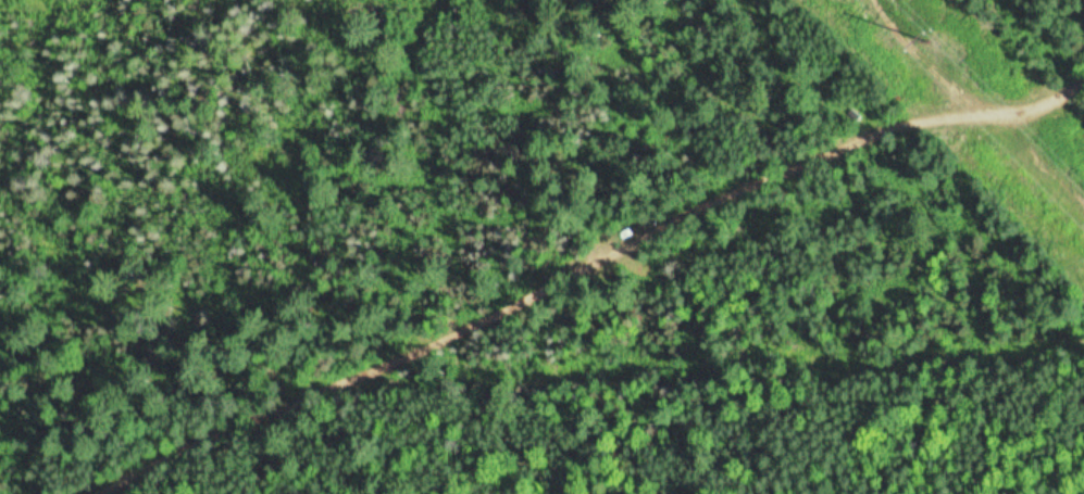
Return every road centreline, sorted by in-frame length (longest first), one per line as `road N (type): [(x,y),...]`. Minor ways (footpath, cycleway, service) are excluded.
road 1 (track): [(127,493),(884,143),(985,141),(1083,86)]
road 2 (track): [(1042,110),(937,0)]

